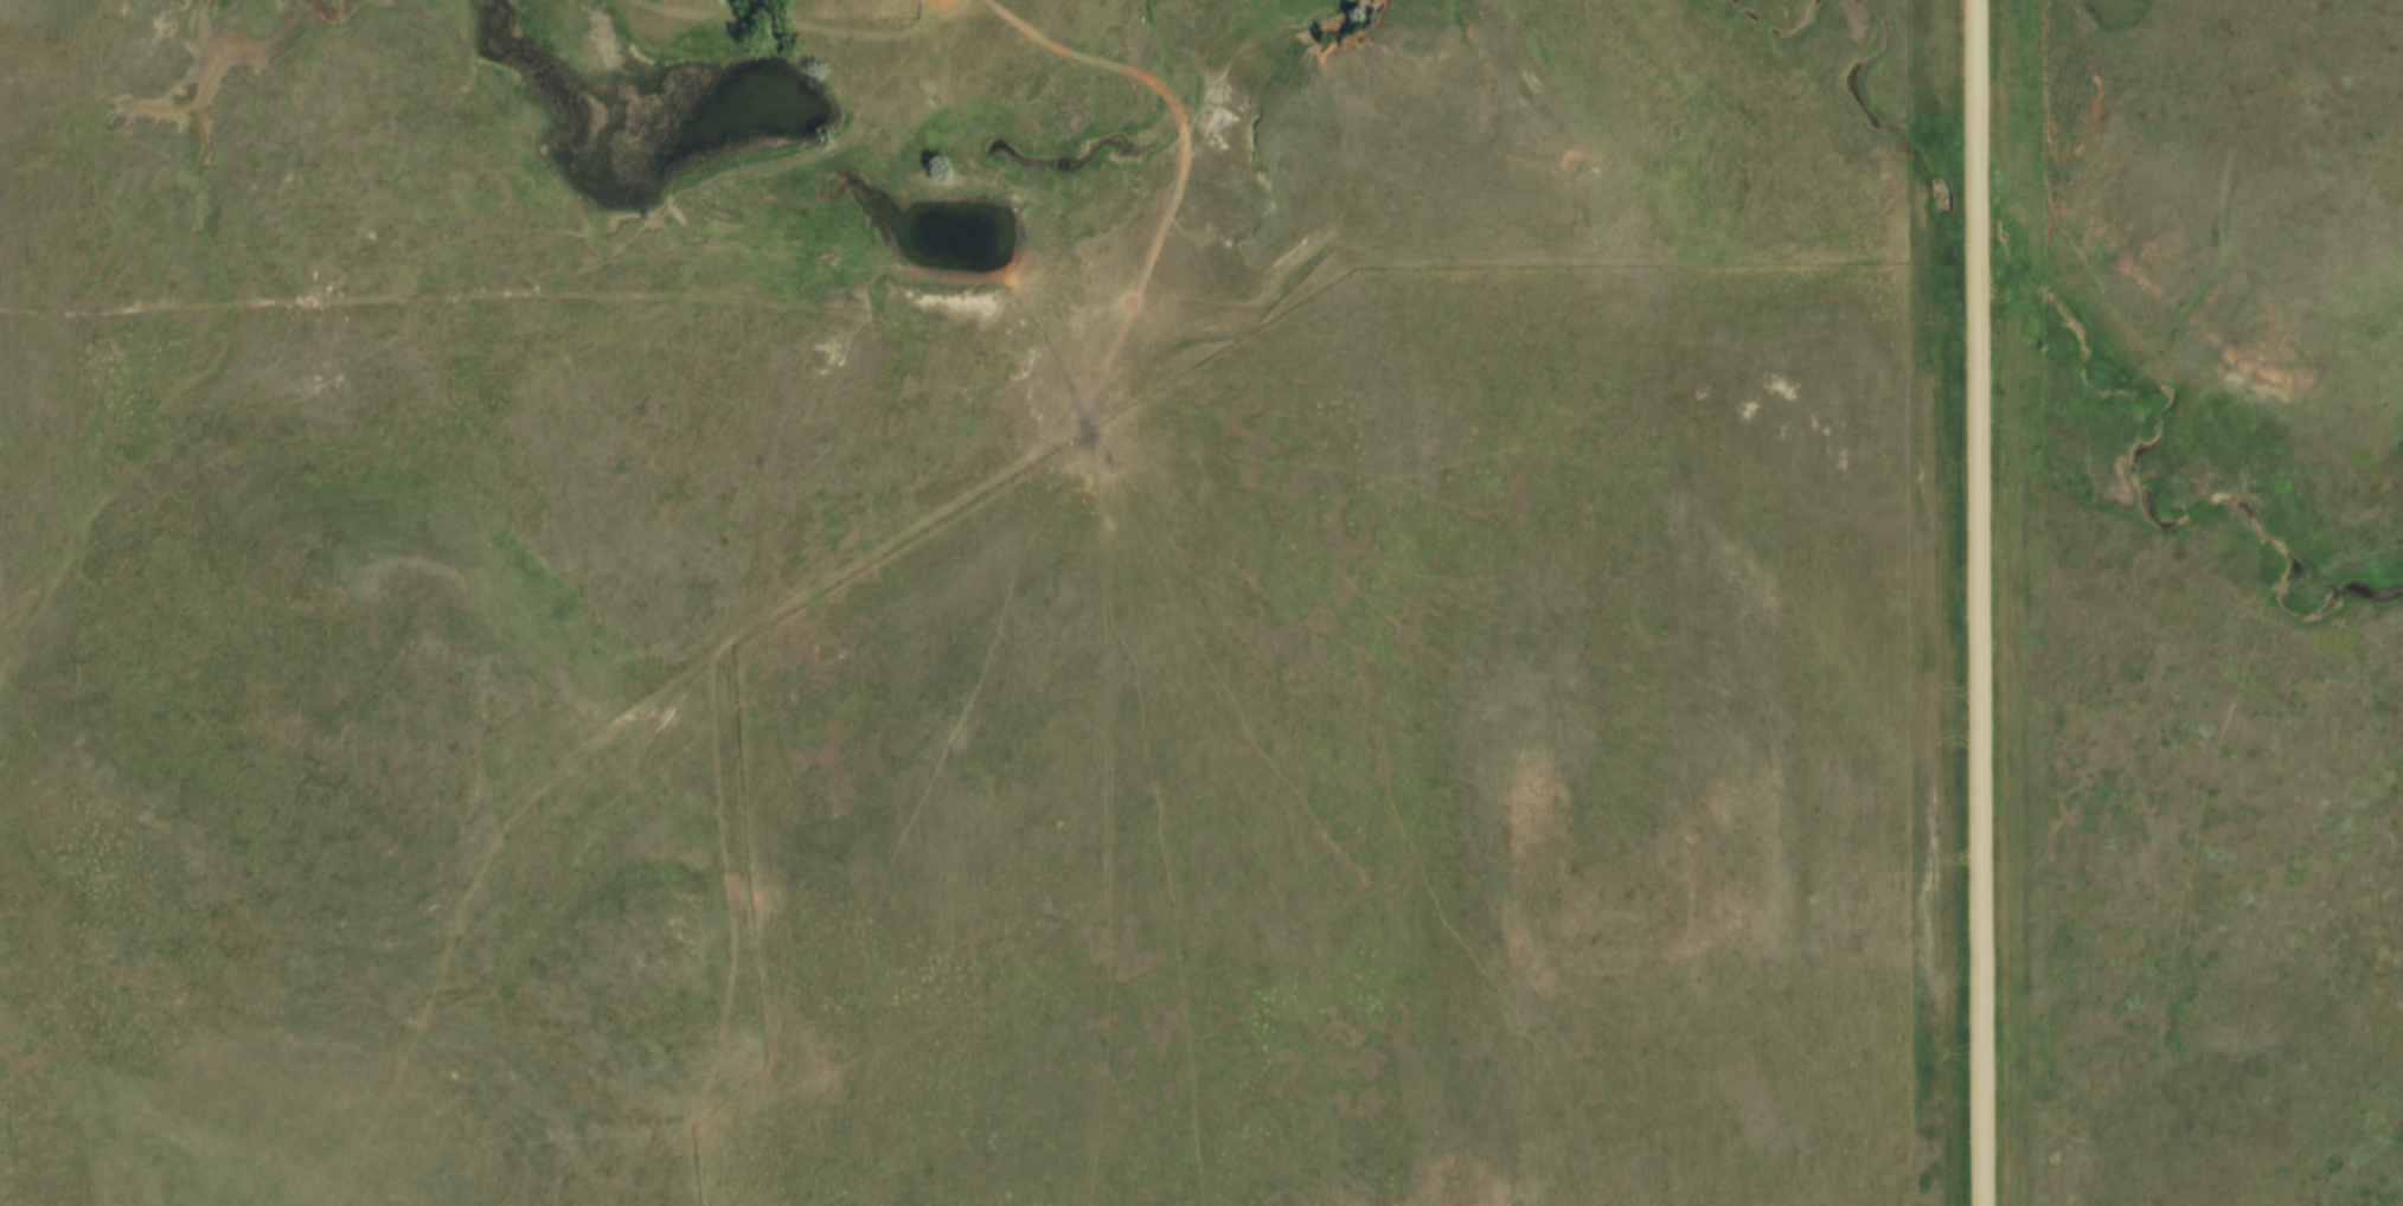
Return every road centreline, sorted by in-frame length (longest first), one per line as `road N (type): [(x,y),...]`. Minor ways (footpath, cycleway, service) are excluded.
road 1 (residential): [(1976,0),(1983,1205)]
road 2 (track): [(990,0),(1057,51),(1143,79),(1170,101),(1183,126),(1183,184),(1107,365)]

